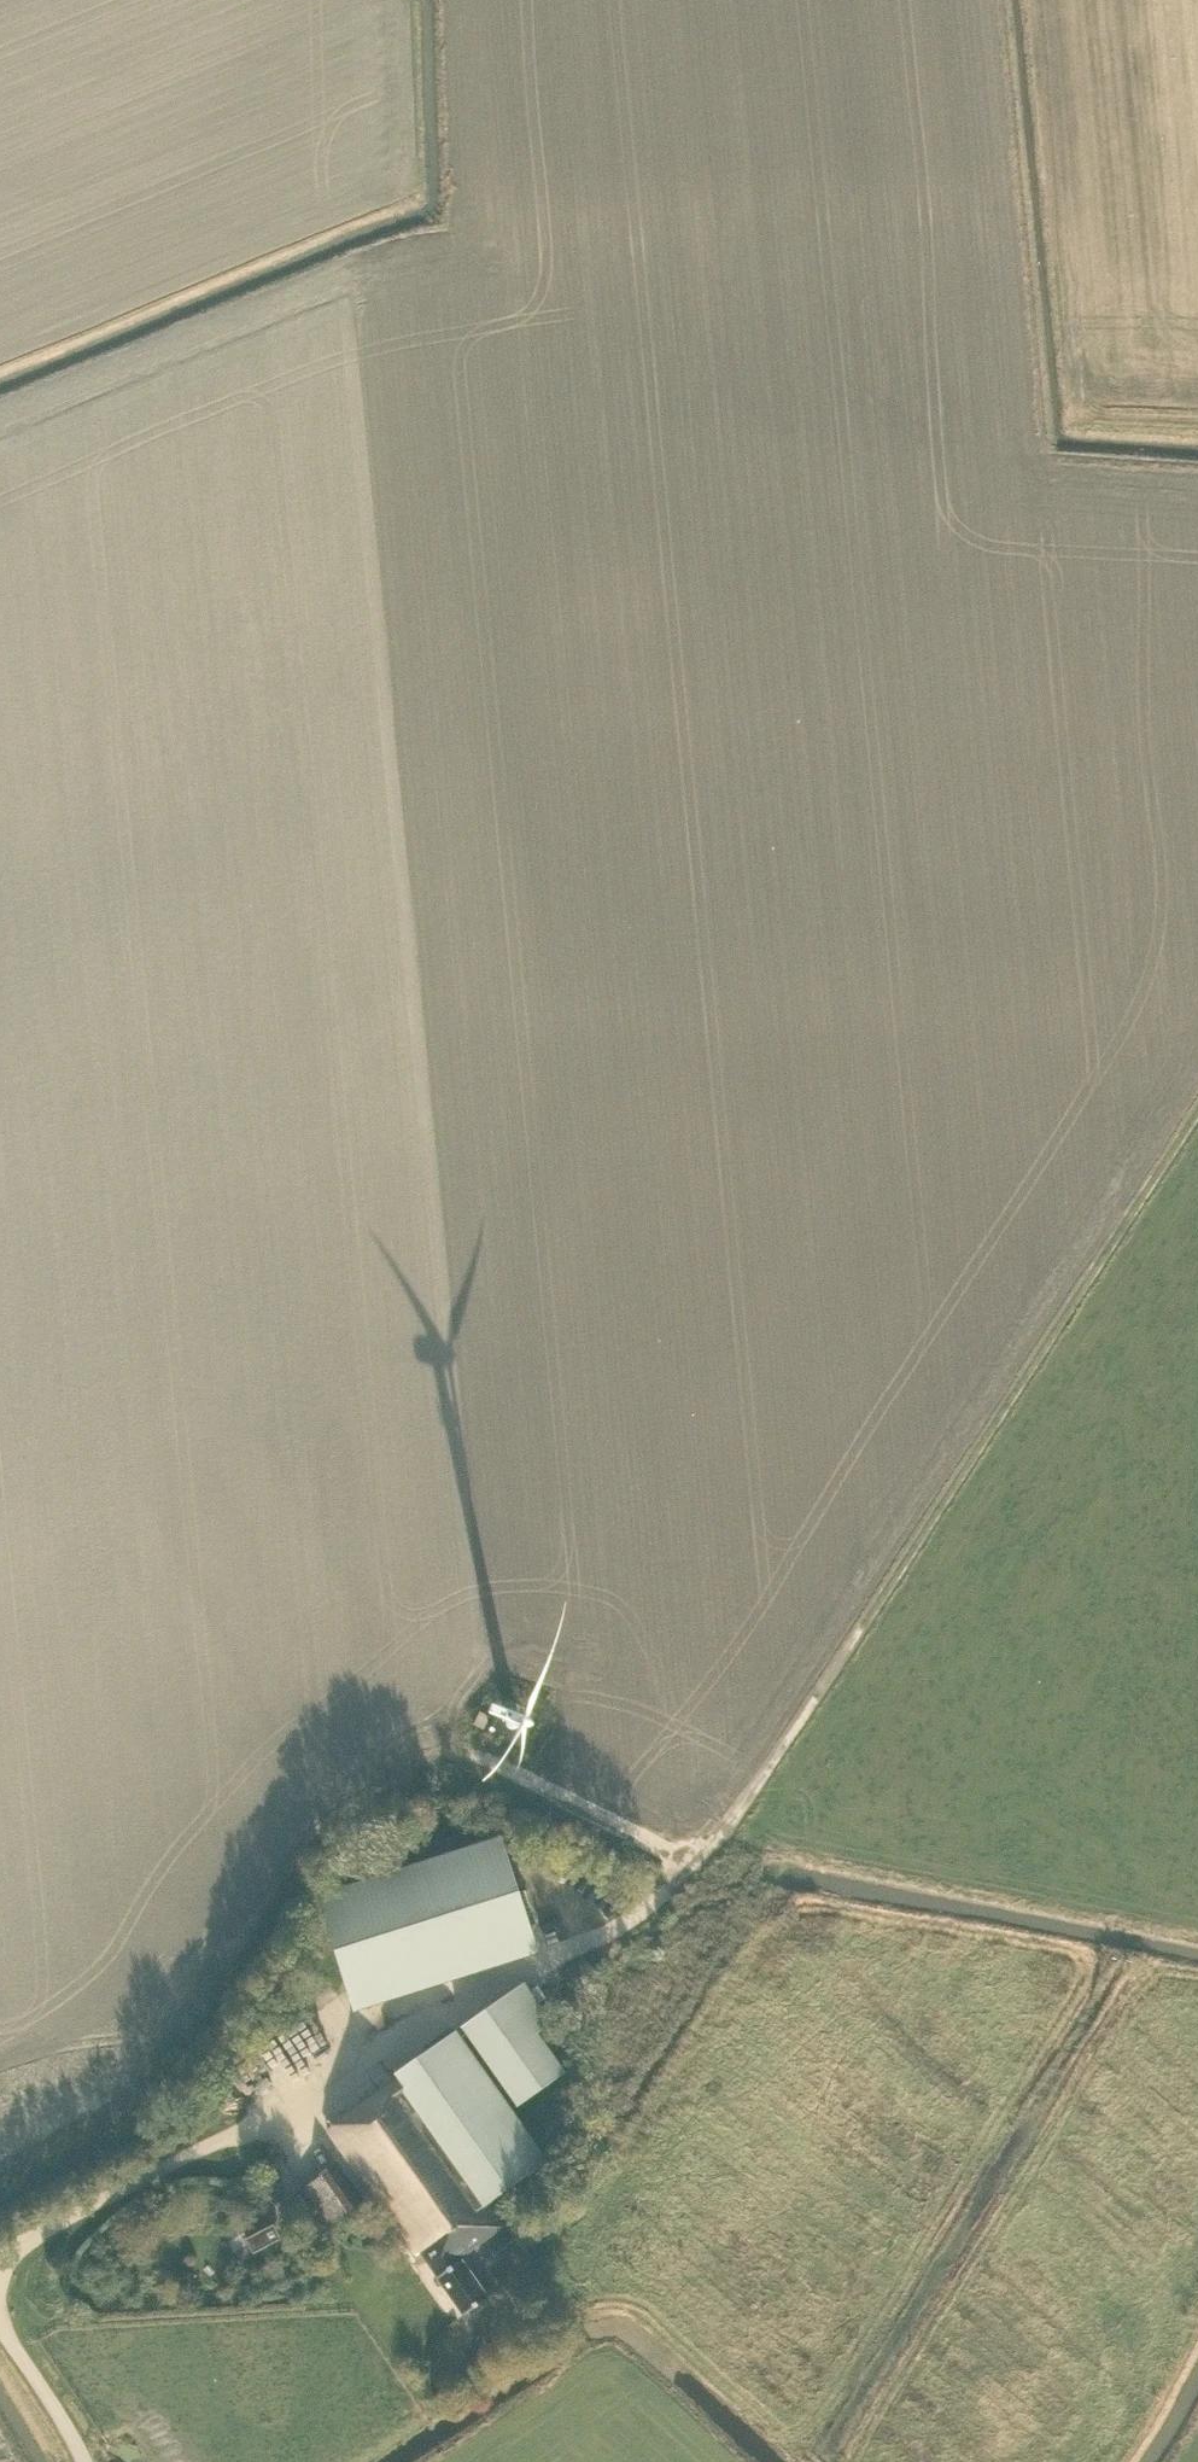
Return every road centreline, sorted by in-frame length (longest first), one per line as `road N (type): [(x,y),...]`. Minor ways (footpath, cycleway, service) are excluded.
road 1 (unclassified): [(85,2461),(0,2320)]

